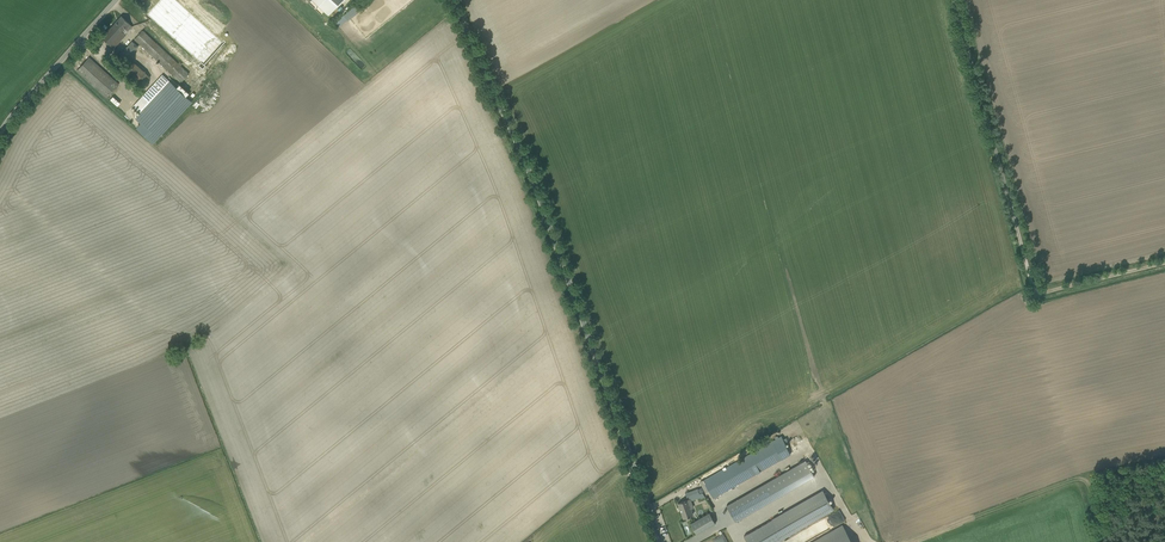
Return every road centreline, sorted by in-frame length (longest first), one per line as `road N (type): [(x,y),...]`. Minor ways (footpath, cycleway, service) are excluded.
road 1 (unclassified): [(660,541),(533,181),(454,0)]
road 2 (unclassified): [(1034,295),(954,0)]
road 3 (unclassified): [(0,133),(115,0)]
road 4 (track): [(1034,295),(1164,263)]

